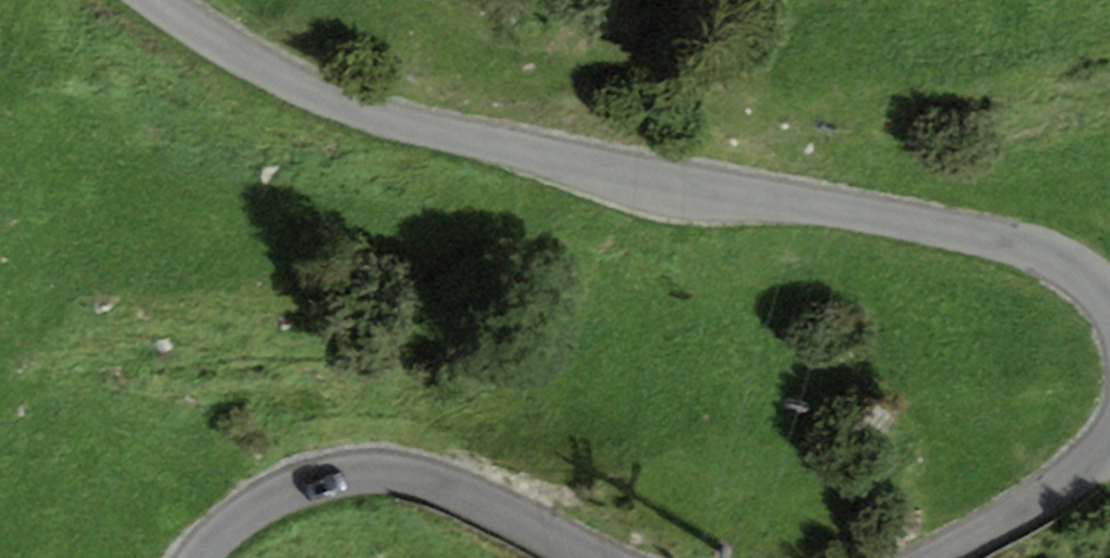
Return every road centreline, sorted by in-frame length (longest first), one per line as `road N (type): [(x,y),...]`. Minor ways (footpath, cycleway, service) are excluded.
road 1 (unclassified): [(162,0),(334,94),(679,175),(1013,238),(1067,261),(1109,302)]
road 2 (unclassified): [(621,557),(446,490),(362,476),(261,505),(205,557)]
road 3 (unclassified): [(1109,454),(1074,498),(942,557)]

